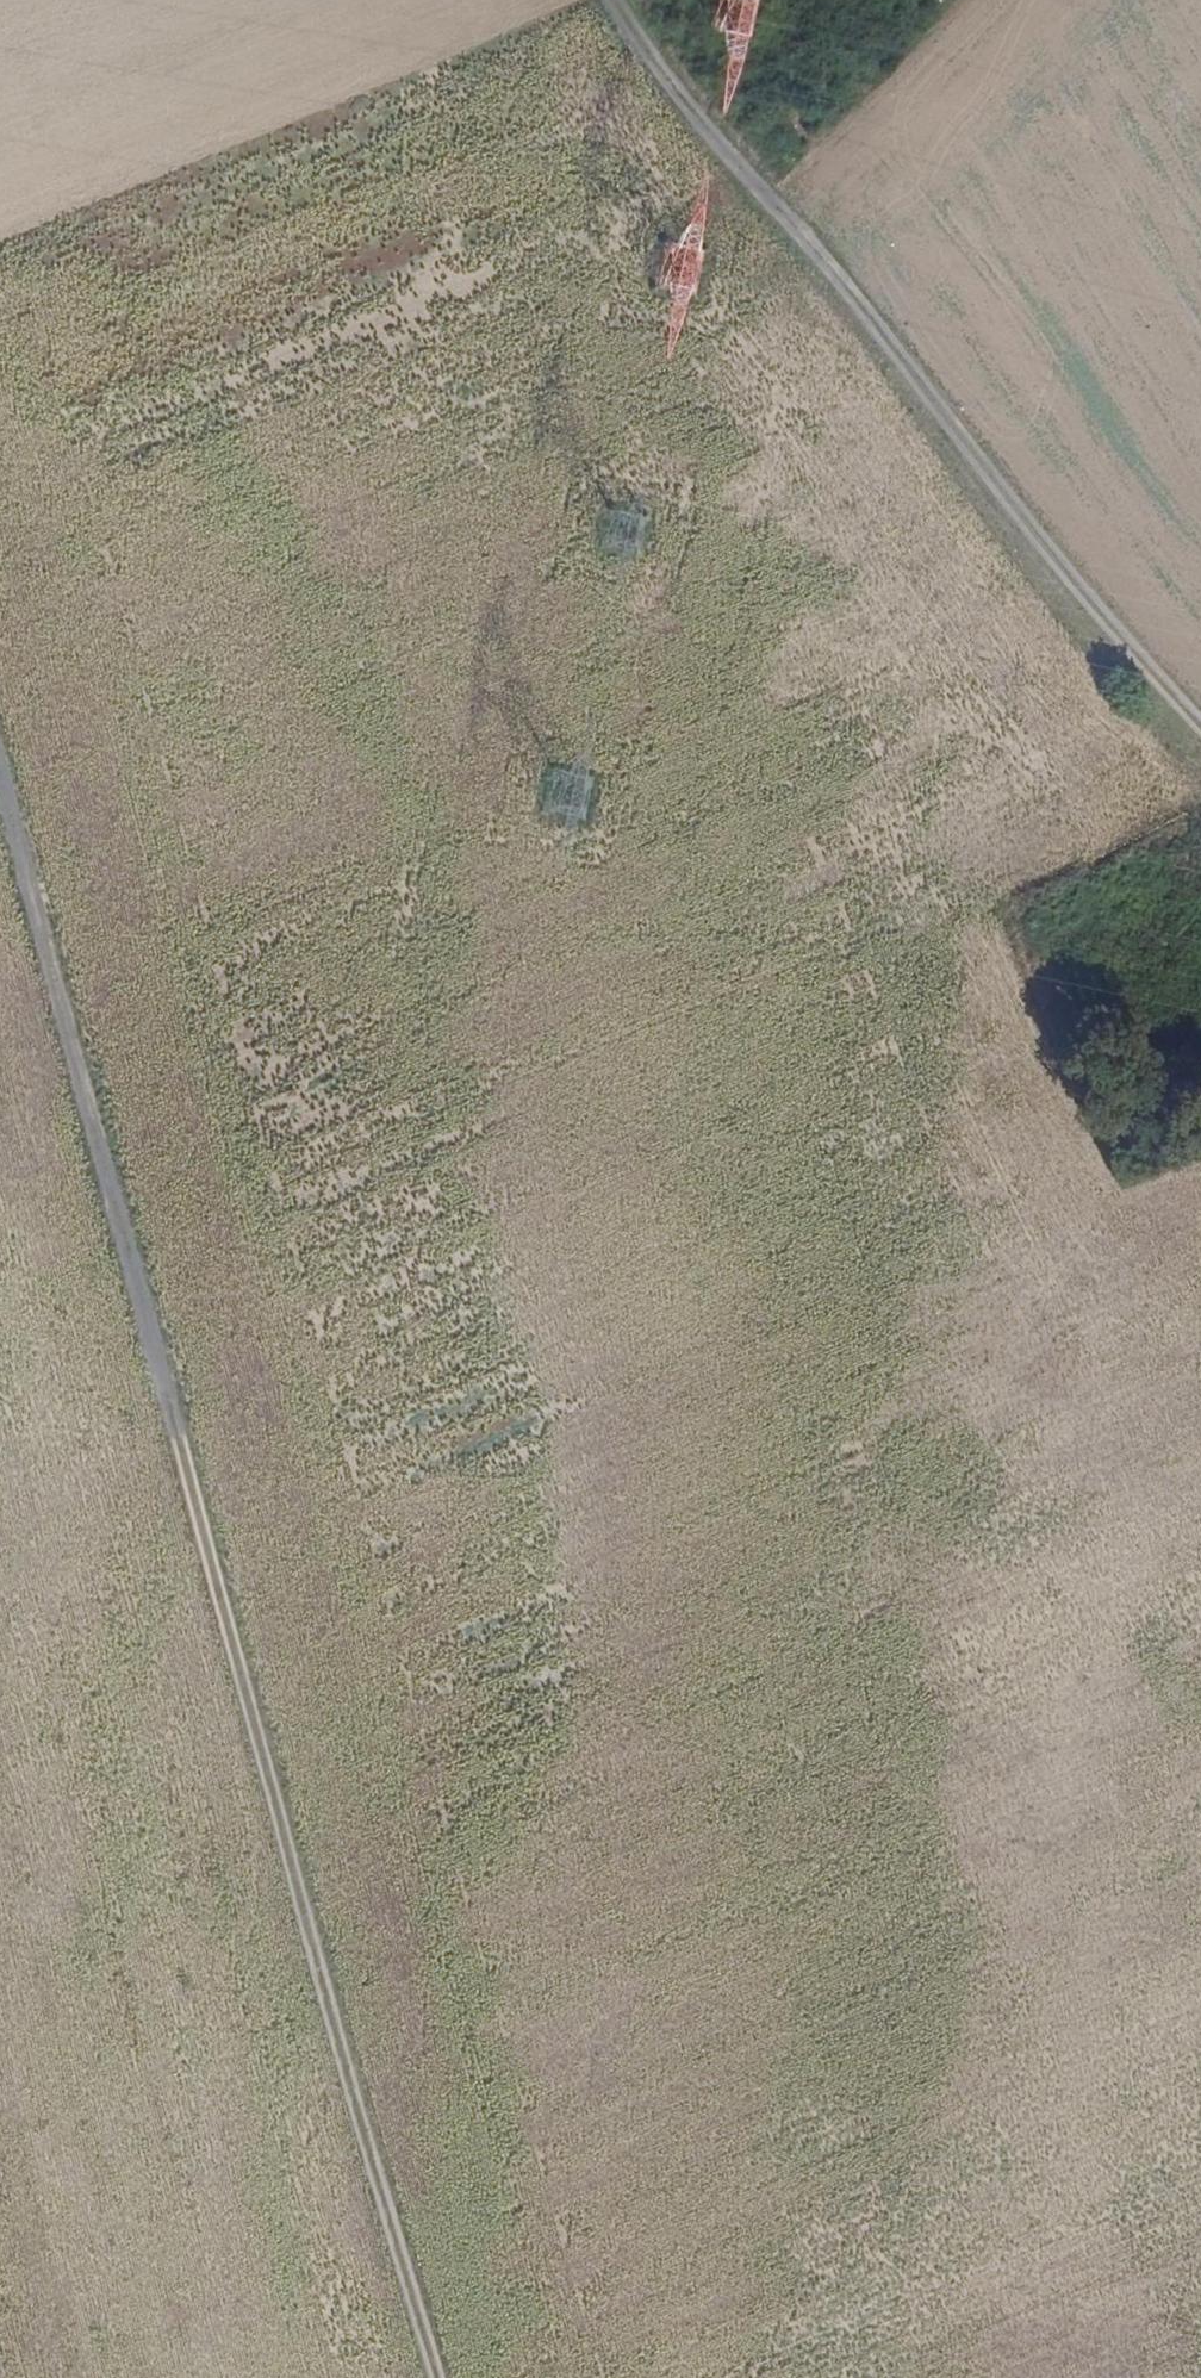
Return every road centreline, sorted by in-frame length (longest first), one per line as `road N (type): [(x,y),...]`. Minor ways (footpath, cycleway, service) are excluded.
road 1 (track): [(438,2377),(0,773)]
road 2 (track): [(1200,721),(1094,603),(794,224),(650,60),(616,0)]

